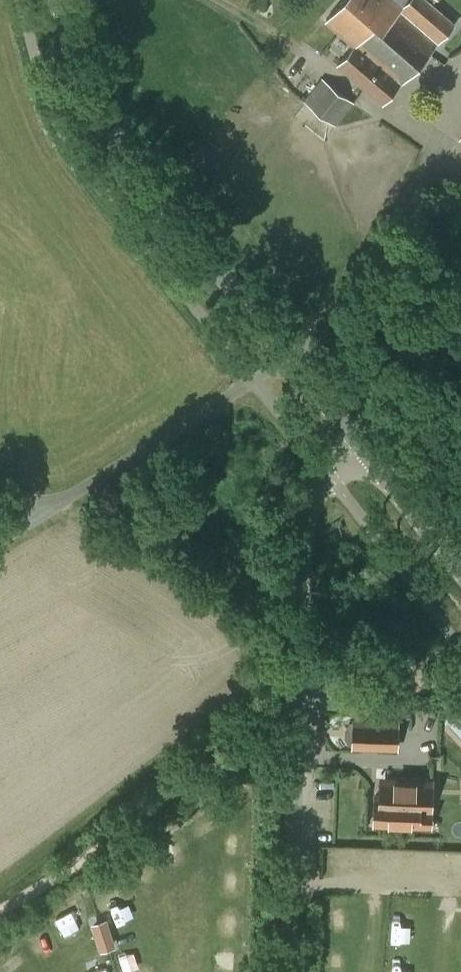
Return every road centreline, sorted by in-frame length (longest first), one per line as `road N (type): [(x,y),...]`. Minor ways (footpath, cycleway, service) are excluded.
road 1 (tertiary): [(366,452),(95,107),(60,0)]
road 2 (unclassified): [(290,971),(308,532),(315,495),(366,452)]
road 3 (track): [(297,748),(216,776),(0,936)]
road 4 (tertiary): [(460,568),(366,452)]

